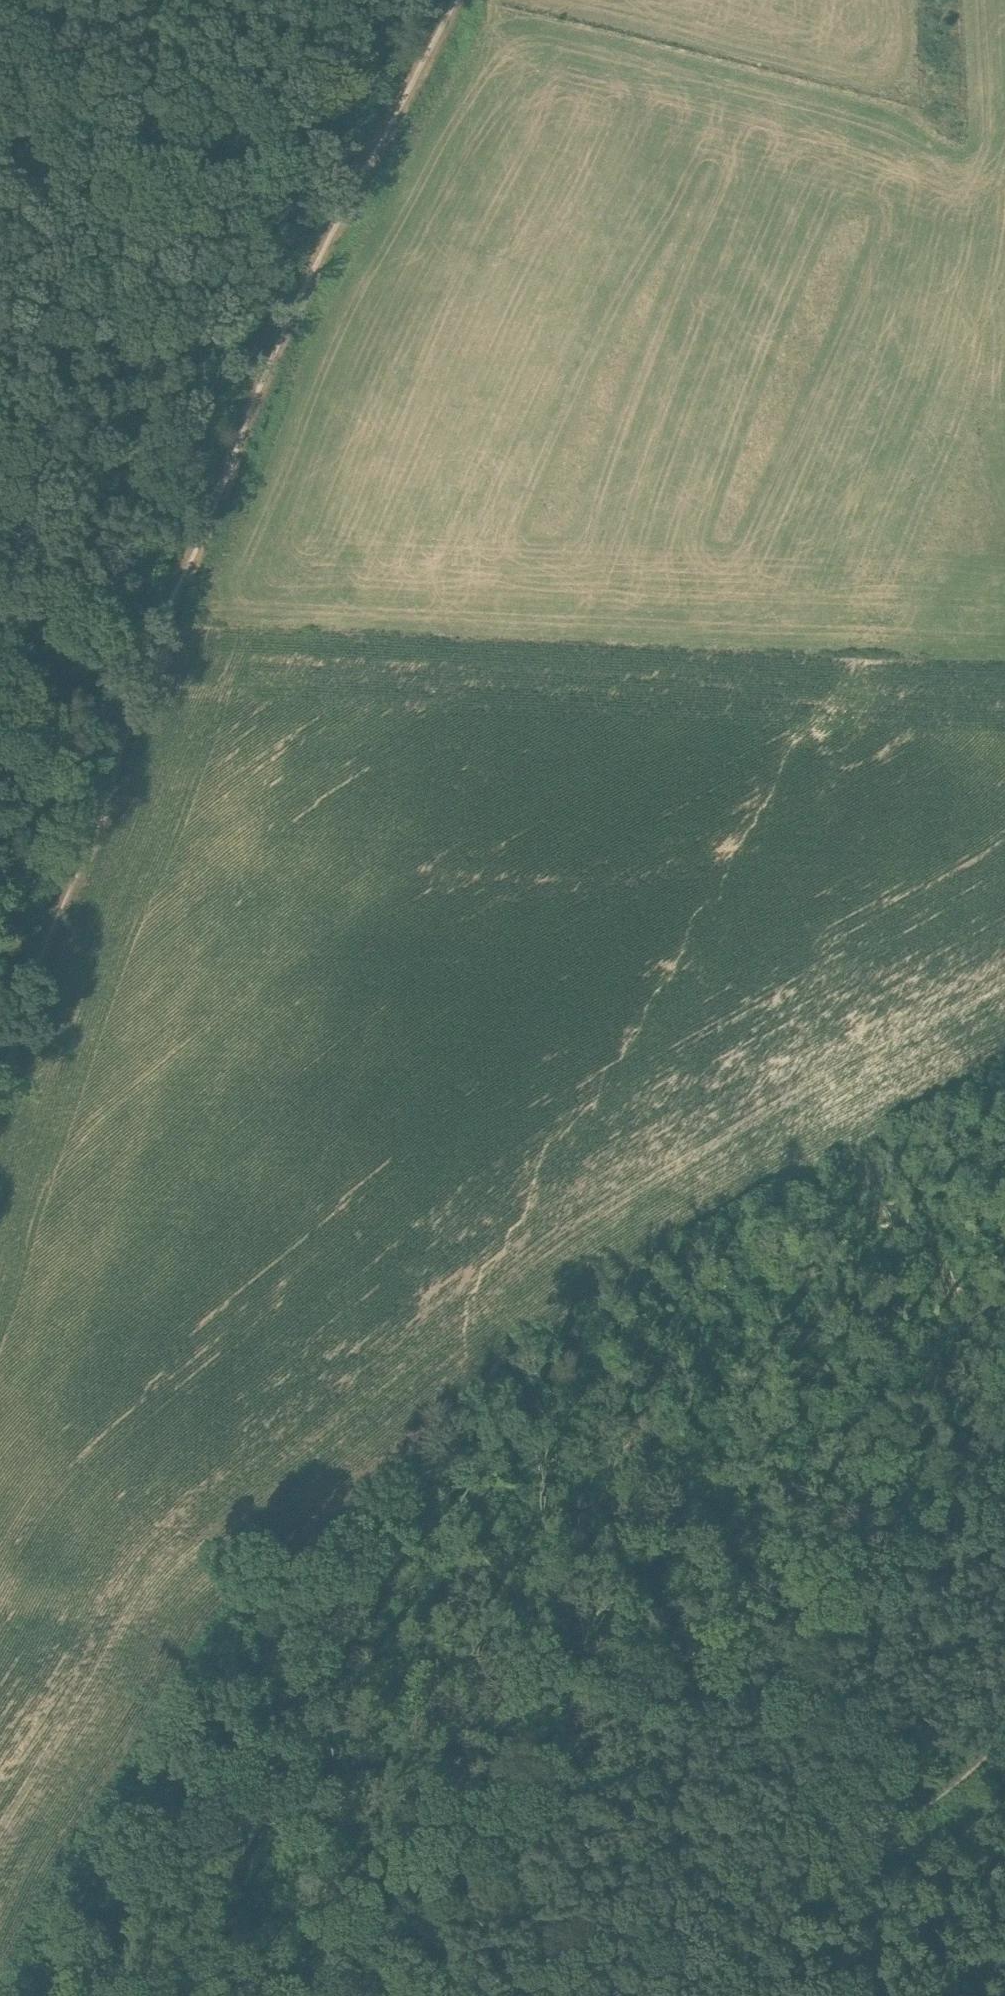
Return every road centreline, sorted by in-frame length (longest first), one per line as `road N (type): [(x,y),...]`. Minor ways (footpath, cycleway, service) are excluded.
road 1 (track): [(456,0),(361,168),(254,390),(164,612),(0,1080)]

